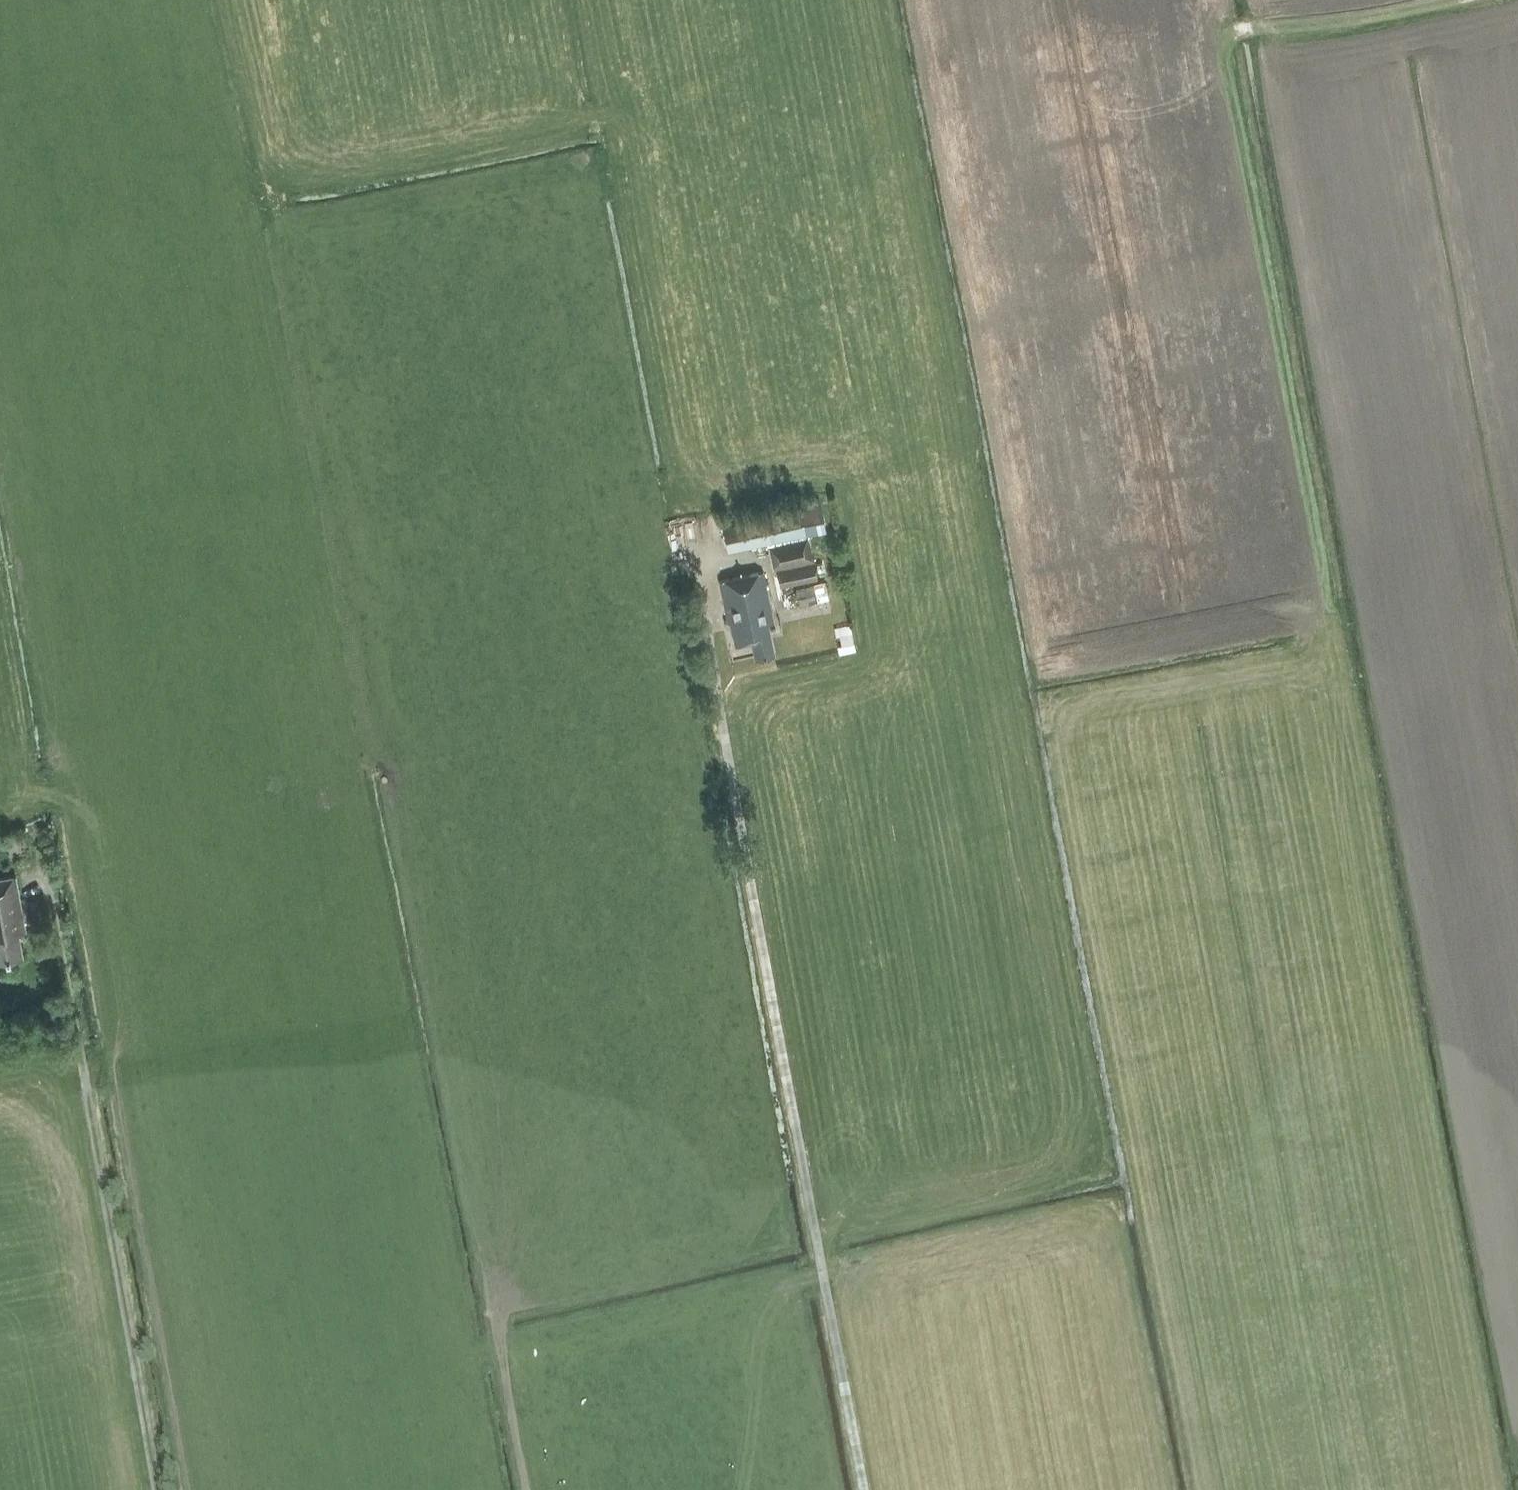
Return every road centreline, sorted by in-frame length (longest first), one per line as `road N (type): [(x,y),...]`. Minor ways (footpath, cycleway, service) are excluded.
road 1 (track): [(861,1489),(716,676)]
road 2 (track): [(155,1489),(39,831)]

